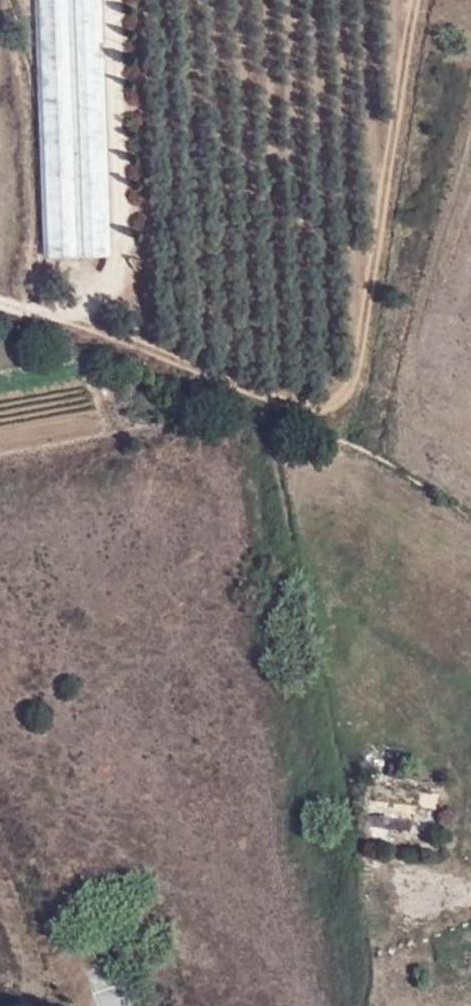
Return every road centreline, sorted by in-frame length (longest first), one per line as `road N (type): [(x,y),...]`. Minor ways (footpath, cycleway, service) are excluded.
road 1 (track): [(419,0),(351,393),(332,407),(283,406),(59,315)]
road 2 (track): [(0,119),(13,228),(0,278)]

